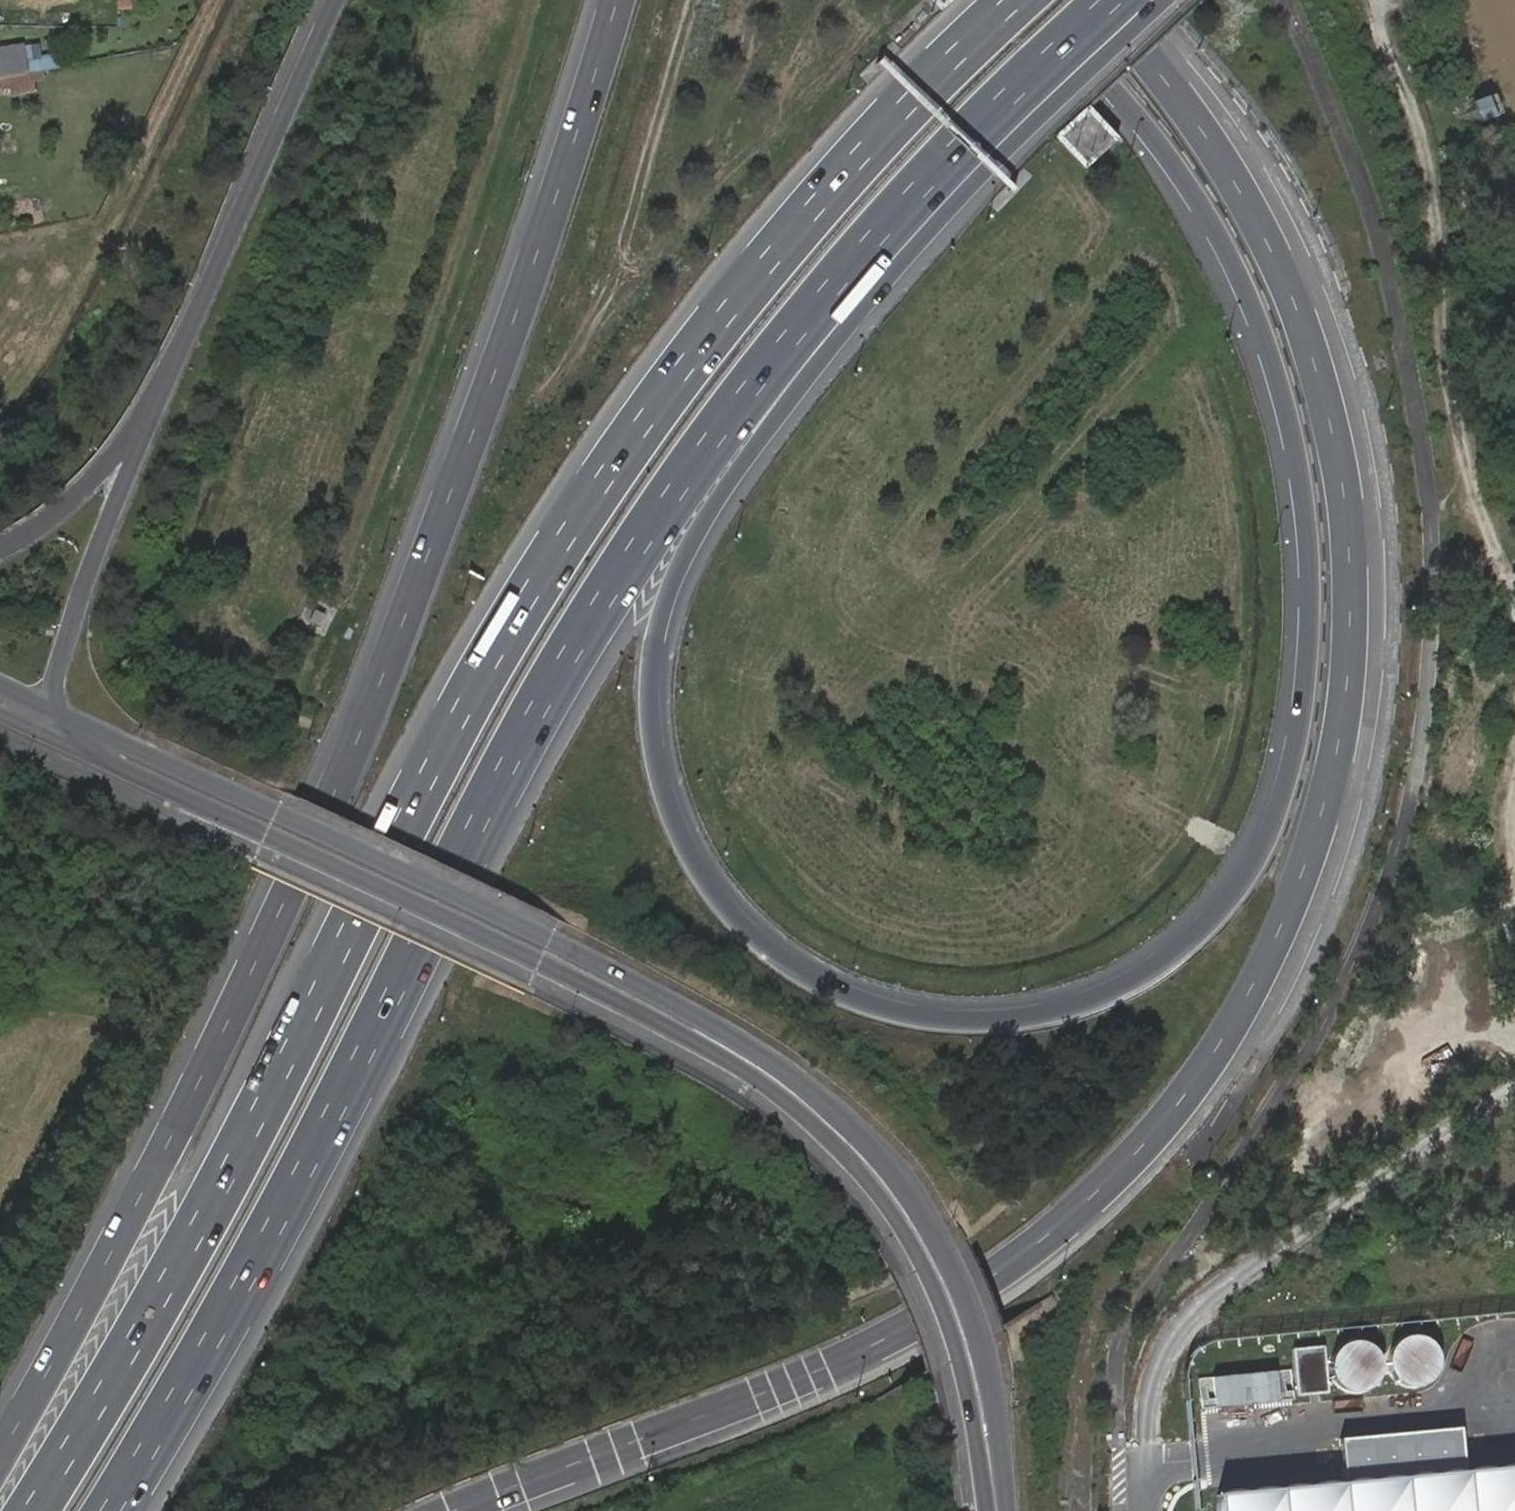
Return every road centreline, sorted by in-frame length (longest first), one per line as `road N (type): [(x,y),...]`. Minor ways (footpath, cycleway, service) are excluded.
road 1 (trunk): [(1035,0),(1188,185),(1234,260),(1266,337),(1298,451),(1312,561),(1306,700),(1268,839),(1236,894),(1188,943),(1131,982),(1066,1009),(929,1018),(866,1002),(804,973),(760,941),(713,891),(662,787),(652,658),(663,606),(710,510),(1020,84)]
road 2 (motorway): [(456,1510),(787,1385),(910,1330),(987,1282),(1046,1239),(1155,1138),(1241,1018),(1278,938),(1311,856),(1346,711),(1353,553),(1336,437),(1305,321),(1268,238),(1158,67),(1098,0)]
road 3 (trunk): [(1017,0),(805,218),(685,366),(586,508),(506,631),(209,1210),(33,1510)]
road 4 (trunk): [(109,1510),(270,1233),(577,638),(780,351),(857,256),(1020,84)]
road 5 (motorway): [(619,0),(540,251),(336,790),(147,1185),(0,1455)]
road 6 (tertiary): [(996,1502),(999,1433),(966,1302),(913,1204),(825,1106),(766,1060),(621,975),(58,714)]
road 7 (tertiary): [(92,756),(609,995),(753,1075),(852,1163),(924,1266),(960,1357),(996,1502)]
road 8 (track): [(1372,0),(1422,156),(1471,502),(1514,588)]
road 9 (primary): [(335,0),(138,435)]
road 10 (primary): [(138,435),(67,640),(55,682),(58,714)]
road 11 (primary): [(138,435),(88,489),(0,551)]
road 12 (trunk): [(1020,84),(1114,0)]

